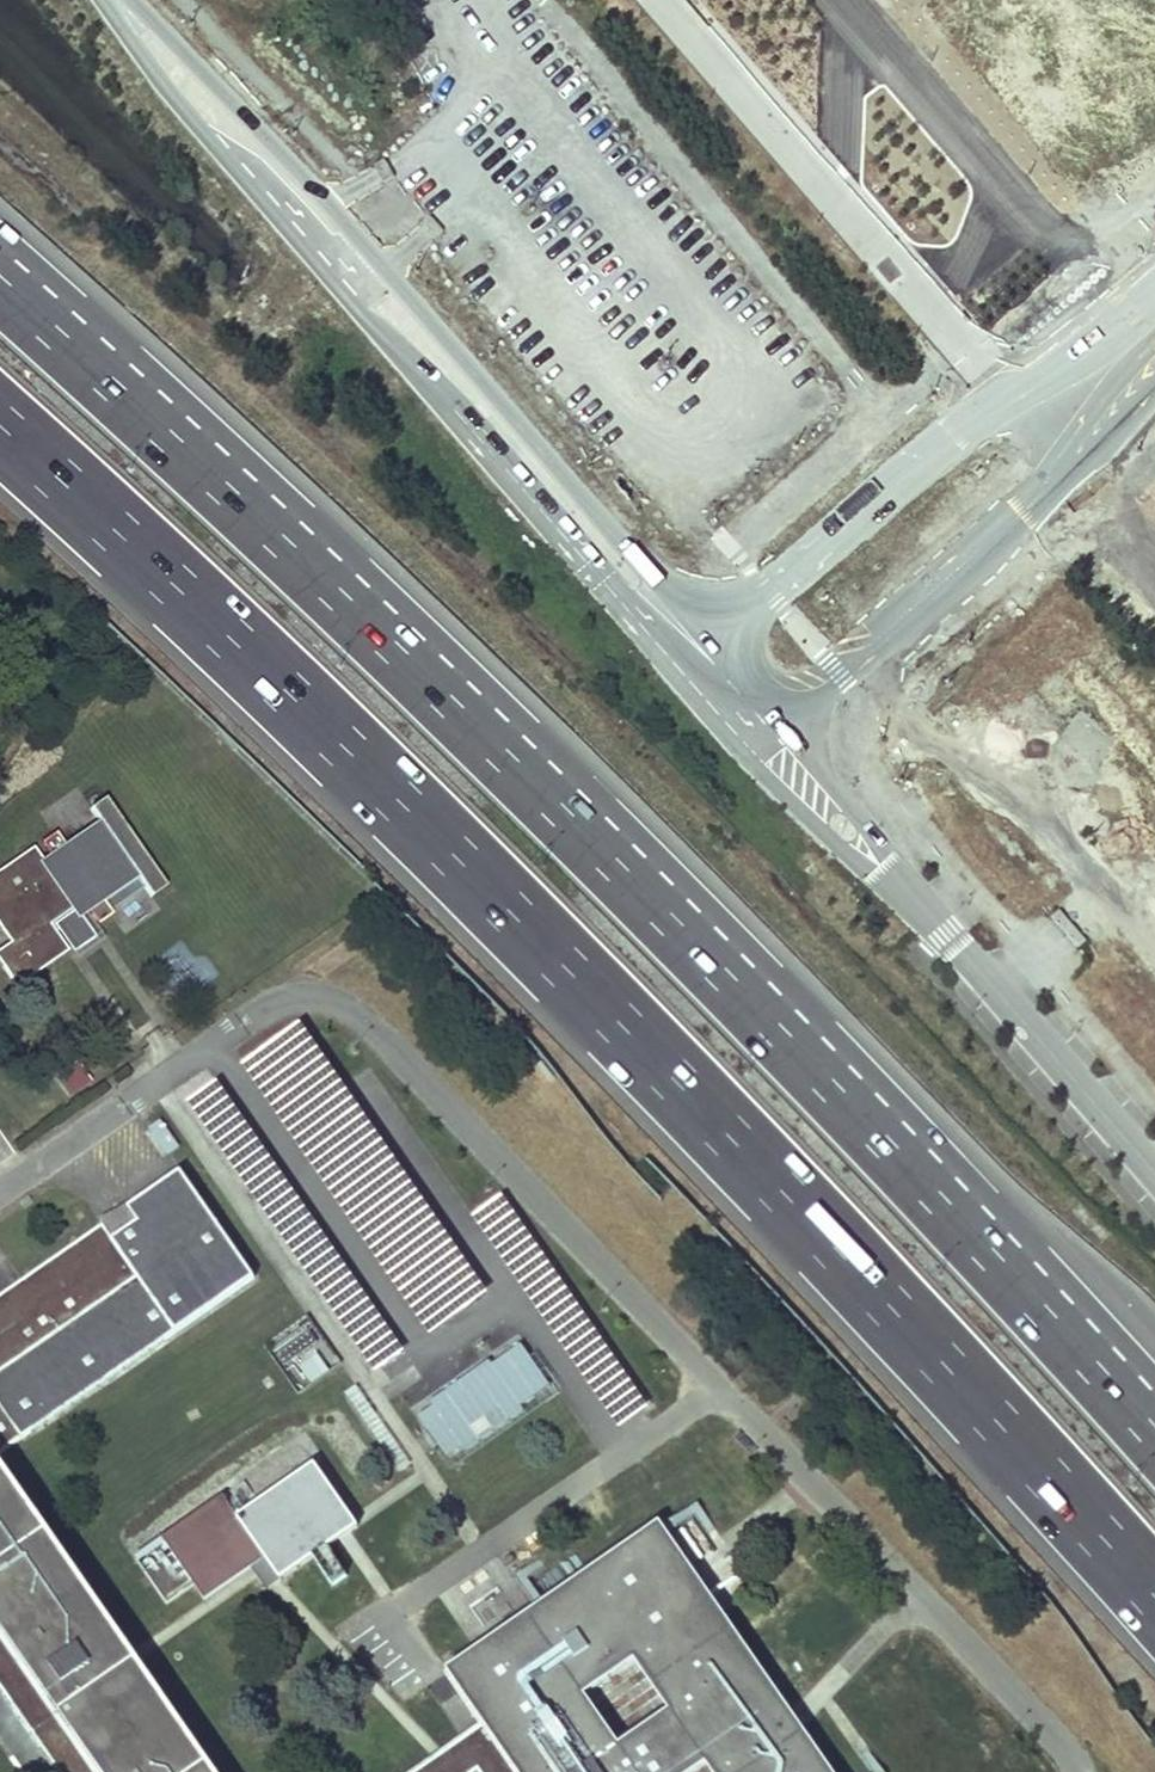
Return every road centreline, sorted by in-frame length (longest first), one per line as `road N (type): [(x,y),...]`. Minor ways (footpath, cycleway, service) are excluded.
road 1 (motorway): [(0,428),(481,888),(832,1249),(1154,1602)]
road 2 (motorway): [(1154,1430),(580,822),(0,274)]
road 3 (tertiary): [(105,0),(174,95),(563,531),(704,708)]
road 4 (tertiary): [(713,648),(388,270),(132,0)]
road 5 (tertiary): [(1154,275),(988,393),(847,510),(830,546),(713,648)]
road 6 (tertiary): [(774,719),(844,682),(1065,483),(1154,384)]
road 7 (residential): [(1154,1172),(901,891)]
road 8 (residential): [(704,708),(760,770),(901,891)]
road 9 (residential): [(901,891),(842,798),(774,719)]

